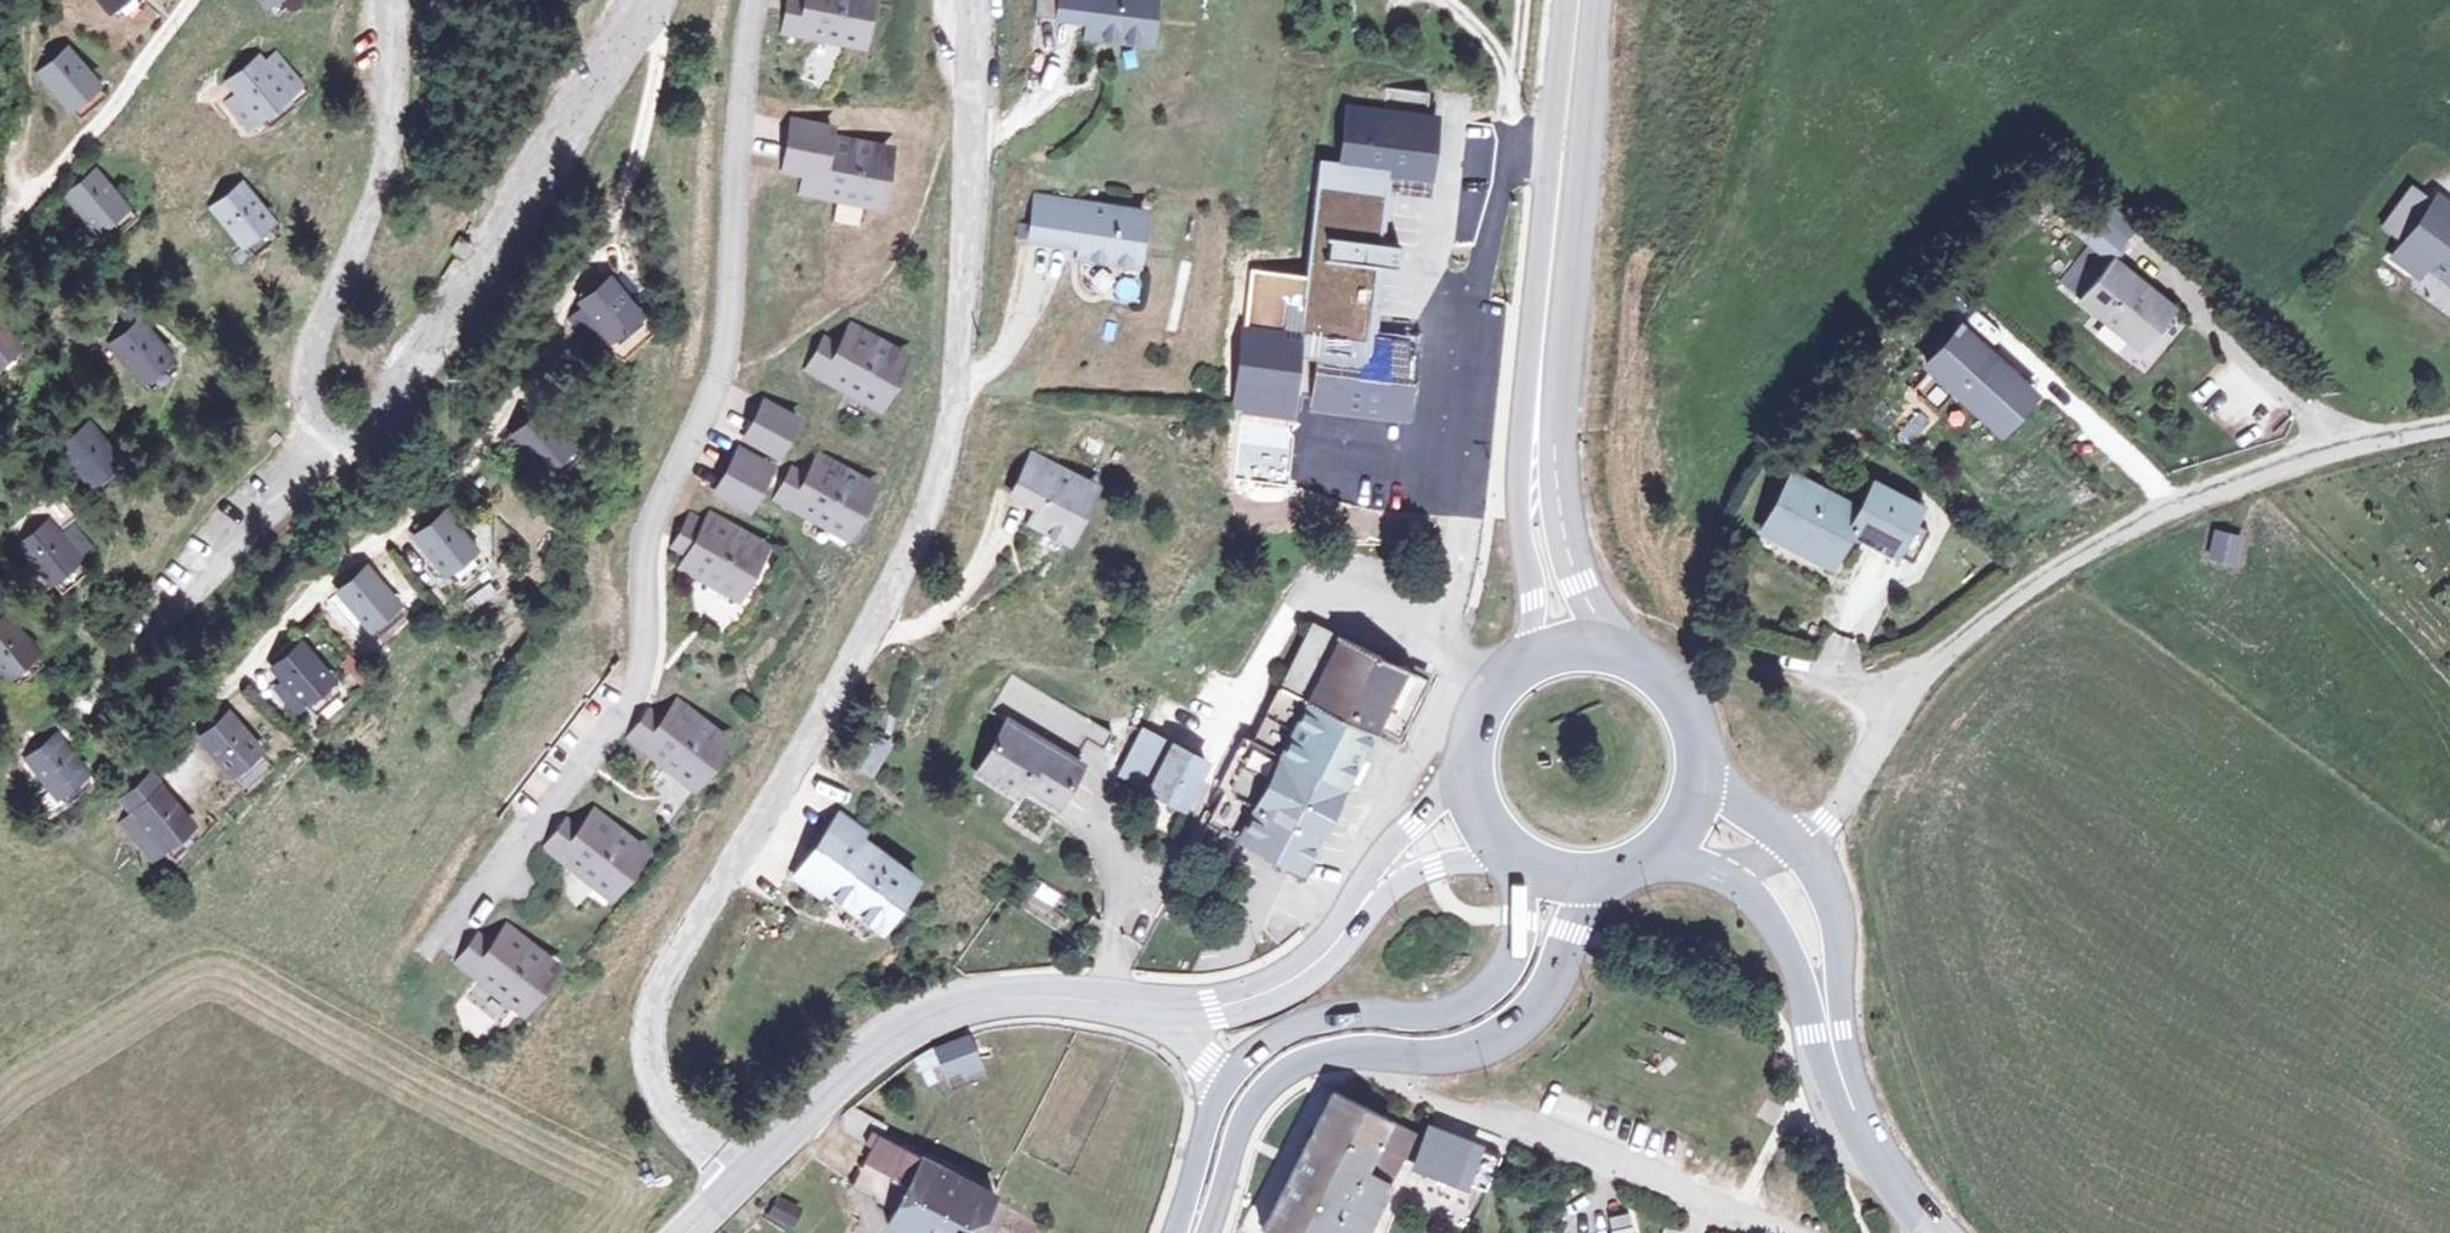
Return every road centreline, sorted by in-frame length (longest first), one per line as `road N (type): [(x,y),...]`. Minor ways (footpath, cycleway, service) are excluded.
road 1 (residential): [(739,1182),(667,1102),(649,1041),(653,1003),(871,634),(938,486),(958,392),(970,237),(967,0)]
road 2 (residential): [(645,0),(559,147),(410,368),(321,459),(307,430),(322,322),(386,94),(386,0)]
road 3 (residential): [(768,0),(707,414),(640,562),(650,674),(446,939)]
road 4 (residential): [(1798,841),(1815,830),(1907,687),(2009,602),(2092,549),(2172,506),(2298,462),(2449,428)]
road 5 (secondary): [(1206,1232),(1246,1113),(1280,1076),(1350,1050),(1434,1053),(1497,1038),(1542,999),(1598,877)]
road 6 (tertiary): [(1166,1010),(1062,997),(973,1004),(917,1028),(739,1182)]
road 7 (secondary): [(1523,861),(1515,955),(1496,988),(1470,1005),(1330,1017),(1277,1035),(1245,1062),(1218,1103)]
road 8 (secondary): [(1623,650),(1587,594),(1564,529),(1555,265)]
road 9 (secondary): [(1555,265),(1528,407),(1520,502),(1531,600),(1526,658)]
road 10 (secondary): [(1584,0),(1555,265)]
road 11 (secondary): [(1845,1072),(1838,906),(1798,841)]
road 12 (secondary): [(1718,872),(1761,901),(1845,1072)]
road 13 (tertiary): [(1362,908),(1301,977),(1252,999),(1166,1010)]
road 14 (secondary): [(1845,1072),(1880,1158),(1943,1232)]
road 15 (tertiary): [(1466,761),(1375,873),(1362,908)]
road 16 (tertiary): [(1362,908),(1402,875),(1509,851)]
road 17 (secondary): [(1702,764),(1693,715),(1665,675),(1623,650)]
road 18 (secondary): [(1218,1103),(1172,1232)]
road 19 (secondary): [(1526,658),(1494,685),(1473,720),(1466,761)]
road 20 (secondary): [(1798,841),(1702,764)]

